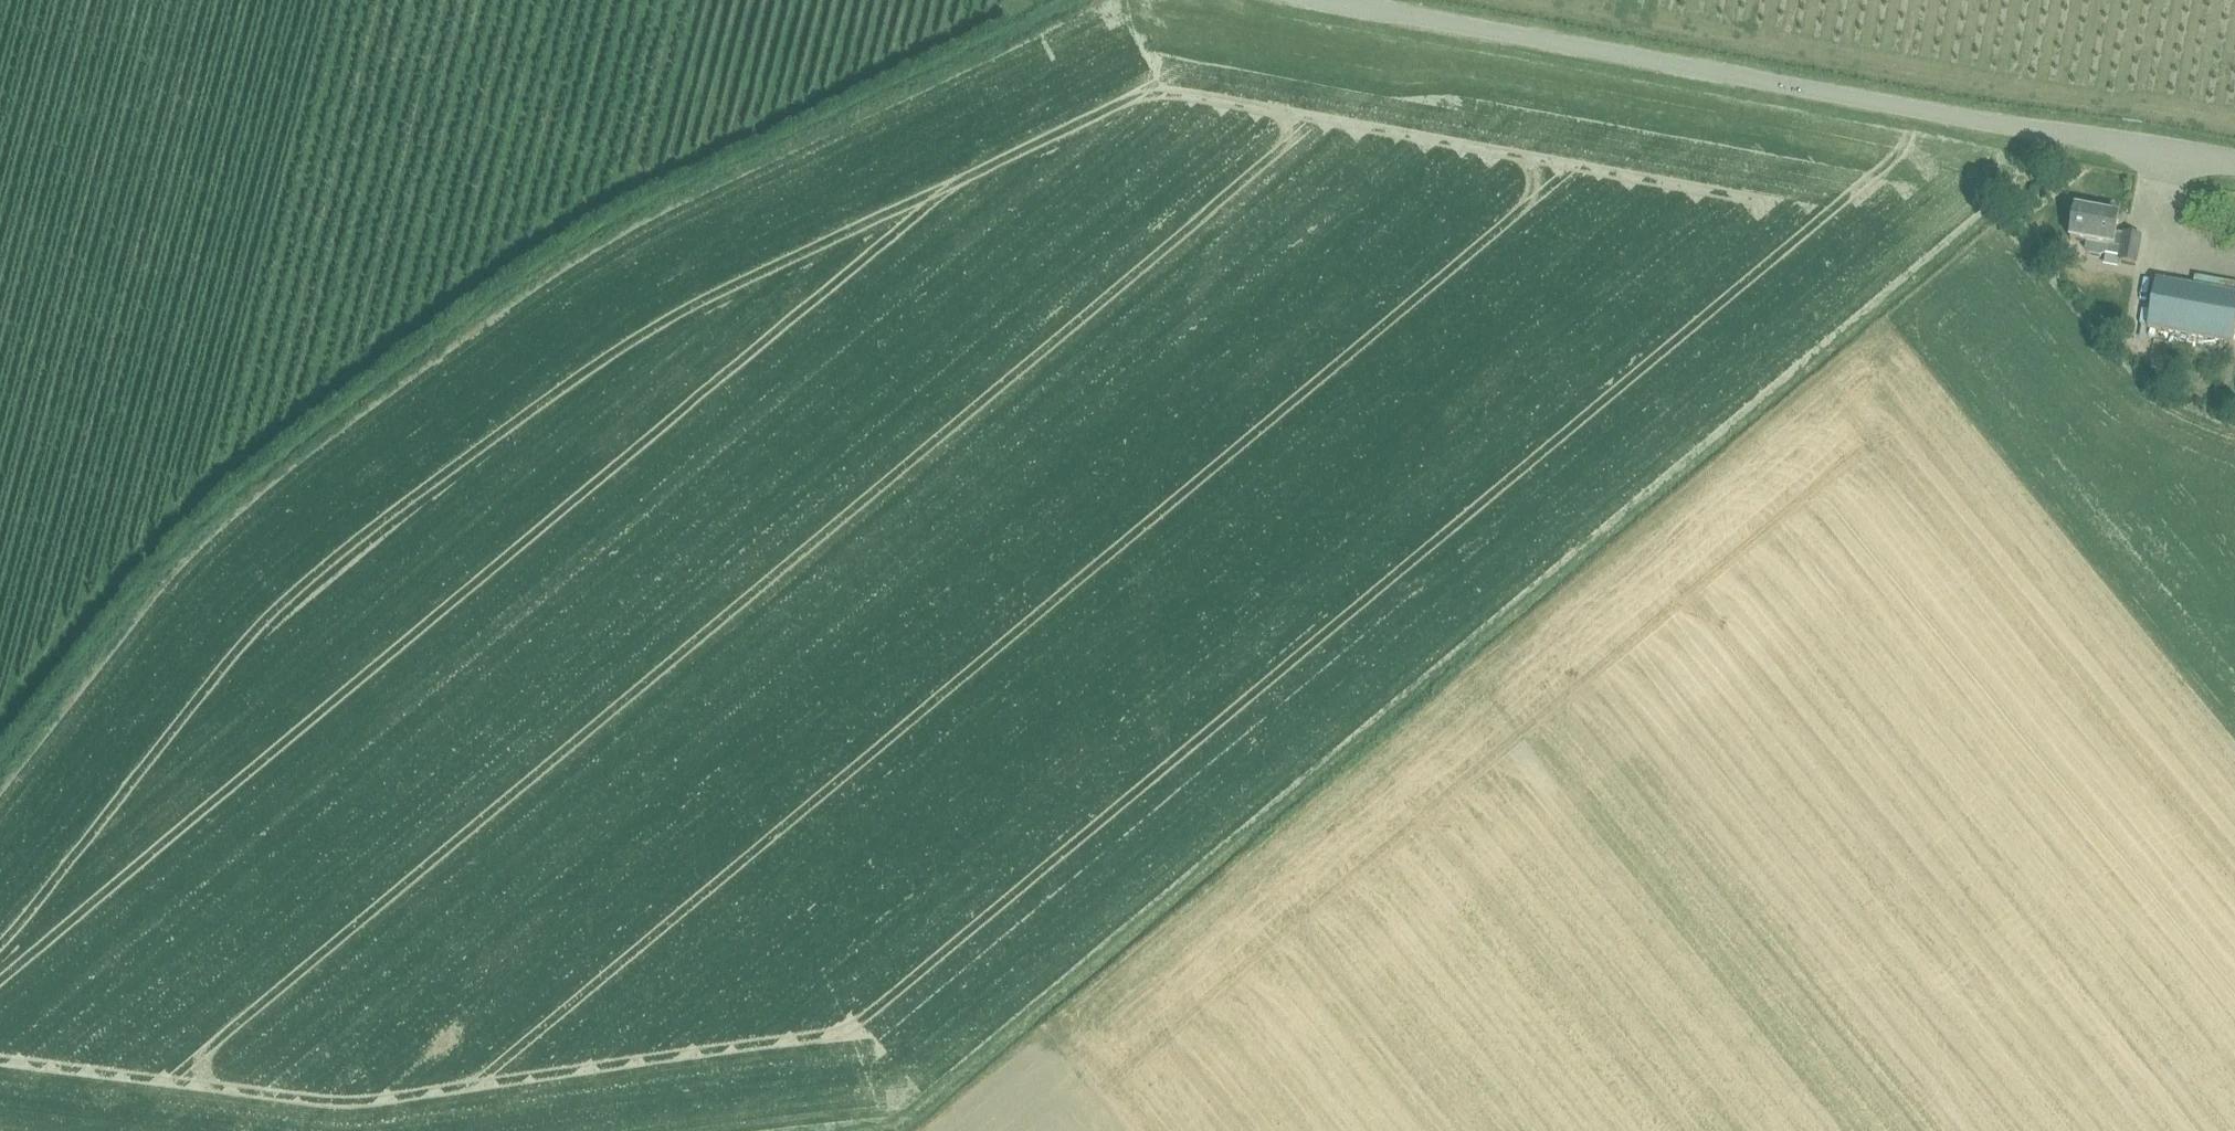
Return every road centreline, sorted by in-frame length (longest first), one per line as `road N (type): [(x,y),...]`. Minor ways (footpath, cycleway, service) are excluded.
road 1 (tertiary): [(2234,163),(1330,0)]

